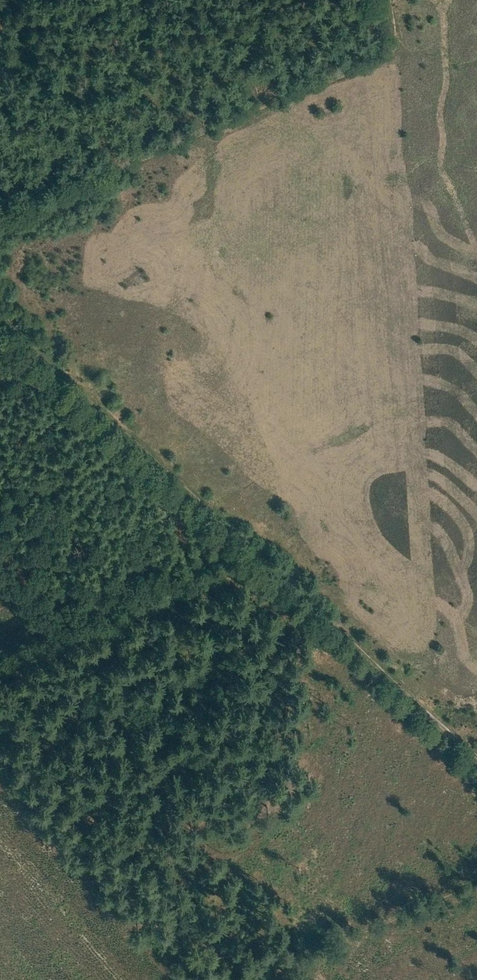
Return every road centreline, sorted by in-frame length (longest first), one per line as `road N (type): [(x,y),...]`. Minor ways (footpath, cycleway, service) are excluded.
road 1 (track): [(462,744),(0,317)]
road 2 (track): [(394,37),(395,48),(0,224)]
road 3 (track): [(243,547),(0,648)]
road 4 (track): [(245,979),(476,880)]

